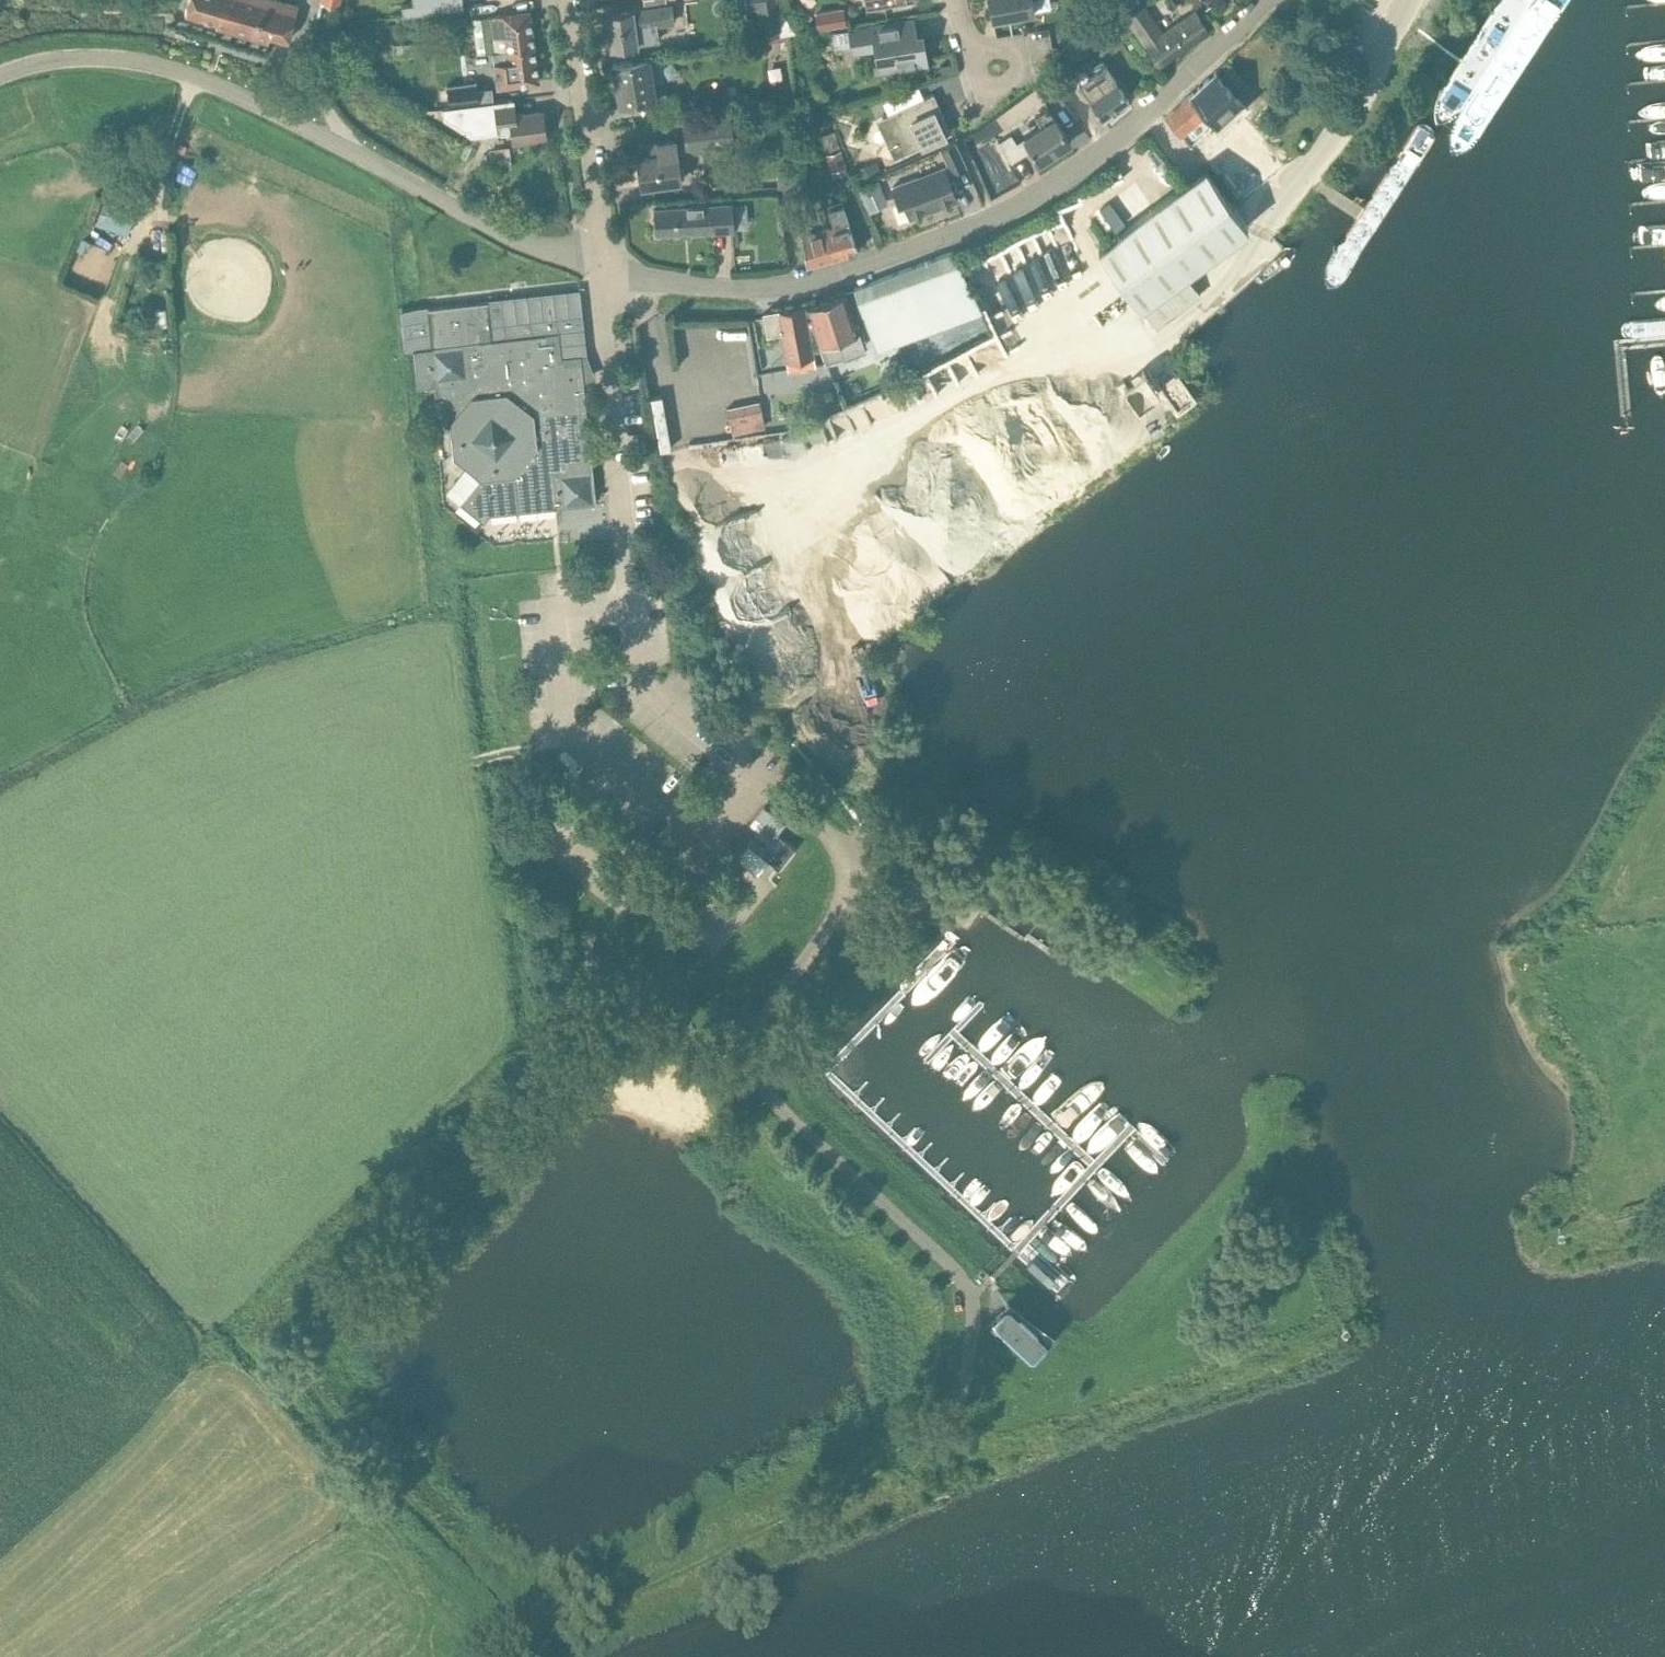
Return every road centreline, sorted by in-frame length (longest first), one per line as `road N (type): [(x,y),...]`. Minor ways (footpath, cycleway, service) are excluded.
road 1 (unclassified): [(602,267),(751,289),(842,272),(934,239),(1032,197),(1120,135),(1268,0)]
road 2 (unclassified): [(952,1446),(975,1322),(971,1298),(756,1081),(750,1054),(863,862)]
road 3 (unclassified): [(863,862),(643,684),(602,267)]
road 4 (unclassified): [(0,76),(107,56),(182,72),(253,100),(509,238),(602,267)]
road 5 (residential): [(602,267),(567,0)]
road 6 (track): [(789,496),(811,623),(847,746)]
road 7 (unclassified): [(1408,0),(1326,148),(1272,211)]
road 8 (track): [(194,77),(151,208),(128,246)]
road 9 (residential): [(970,45),(988,98),(1019,77),(1022,61),(1000,45)]

